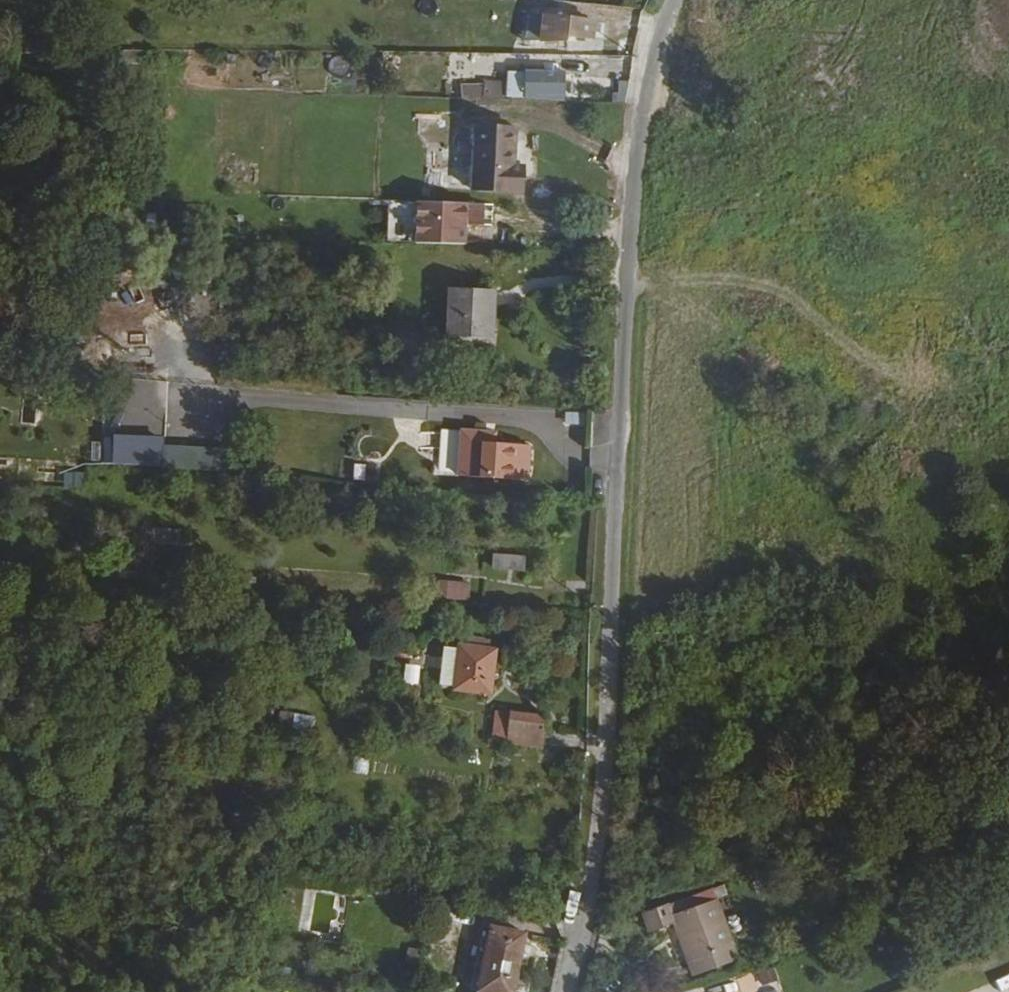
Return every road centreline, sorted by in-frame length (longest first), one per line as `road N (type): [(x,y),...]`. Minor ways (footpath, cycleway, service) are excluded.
road 1 (residential): [(566,991),(591,885),(628,278),(648,77),(674,0)]

